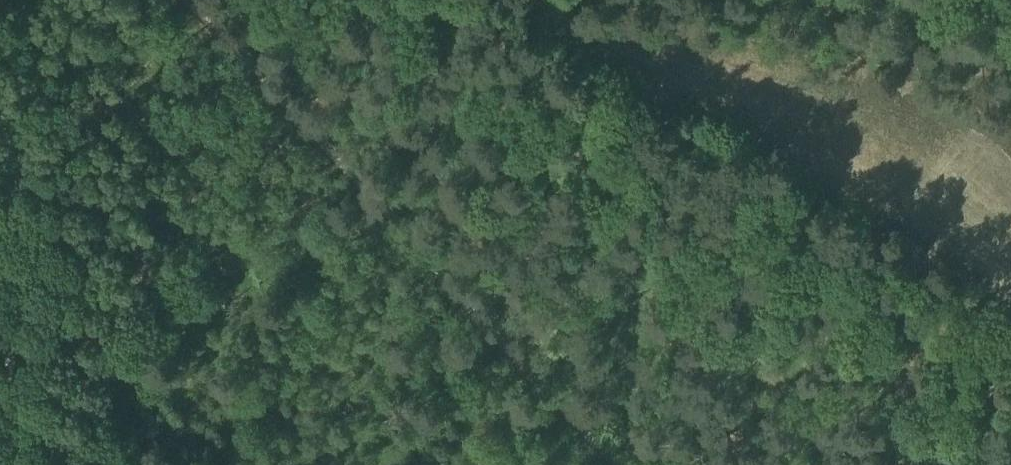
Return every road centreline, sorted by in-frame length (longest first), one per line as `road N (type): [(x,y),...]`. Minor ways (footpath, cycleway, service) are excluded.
road 1 (track): [(185,0),(621,464)]
road 2 (track): [(547,0),(564,22),(776,117),(847,132),(949,188),(1010,234)]
road 3 (track): [(0,185),(0,345)]

